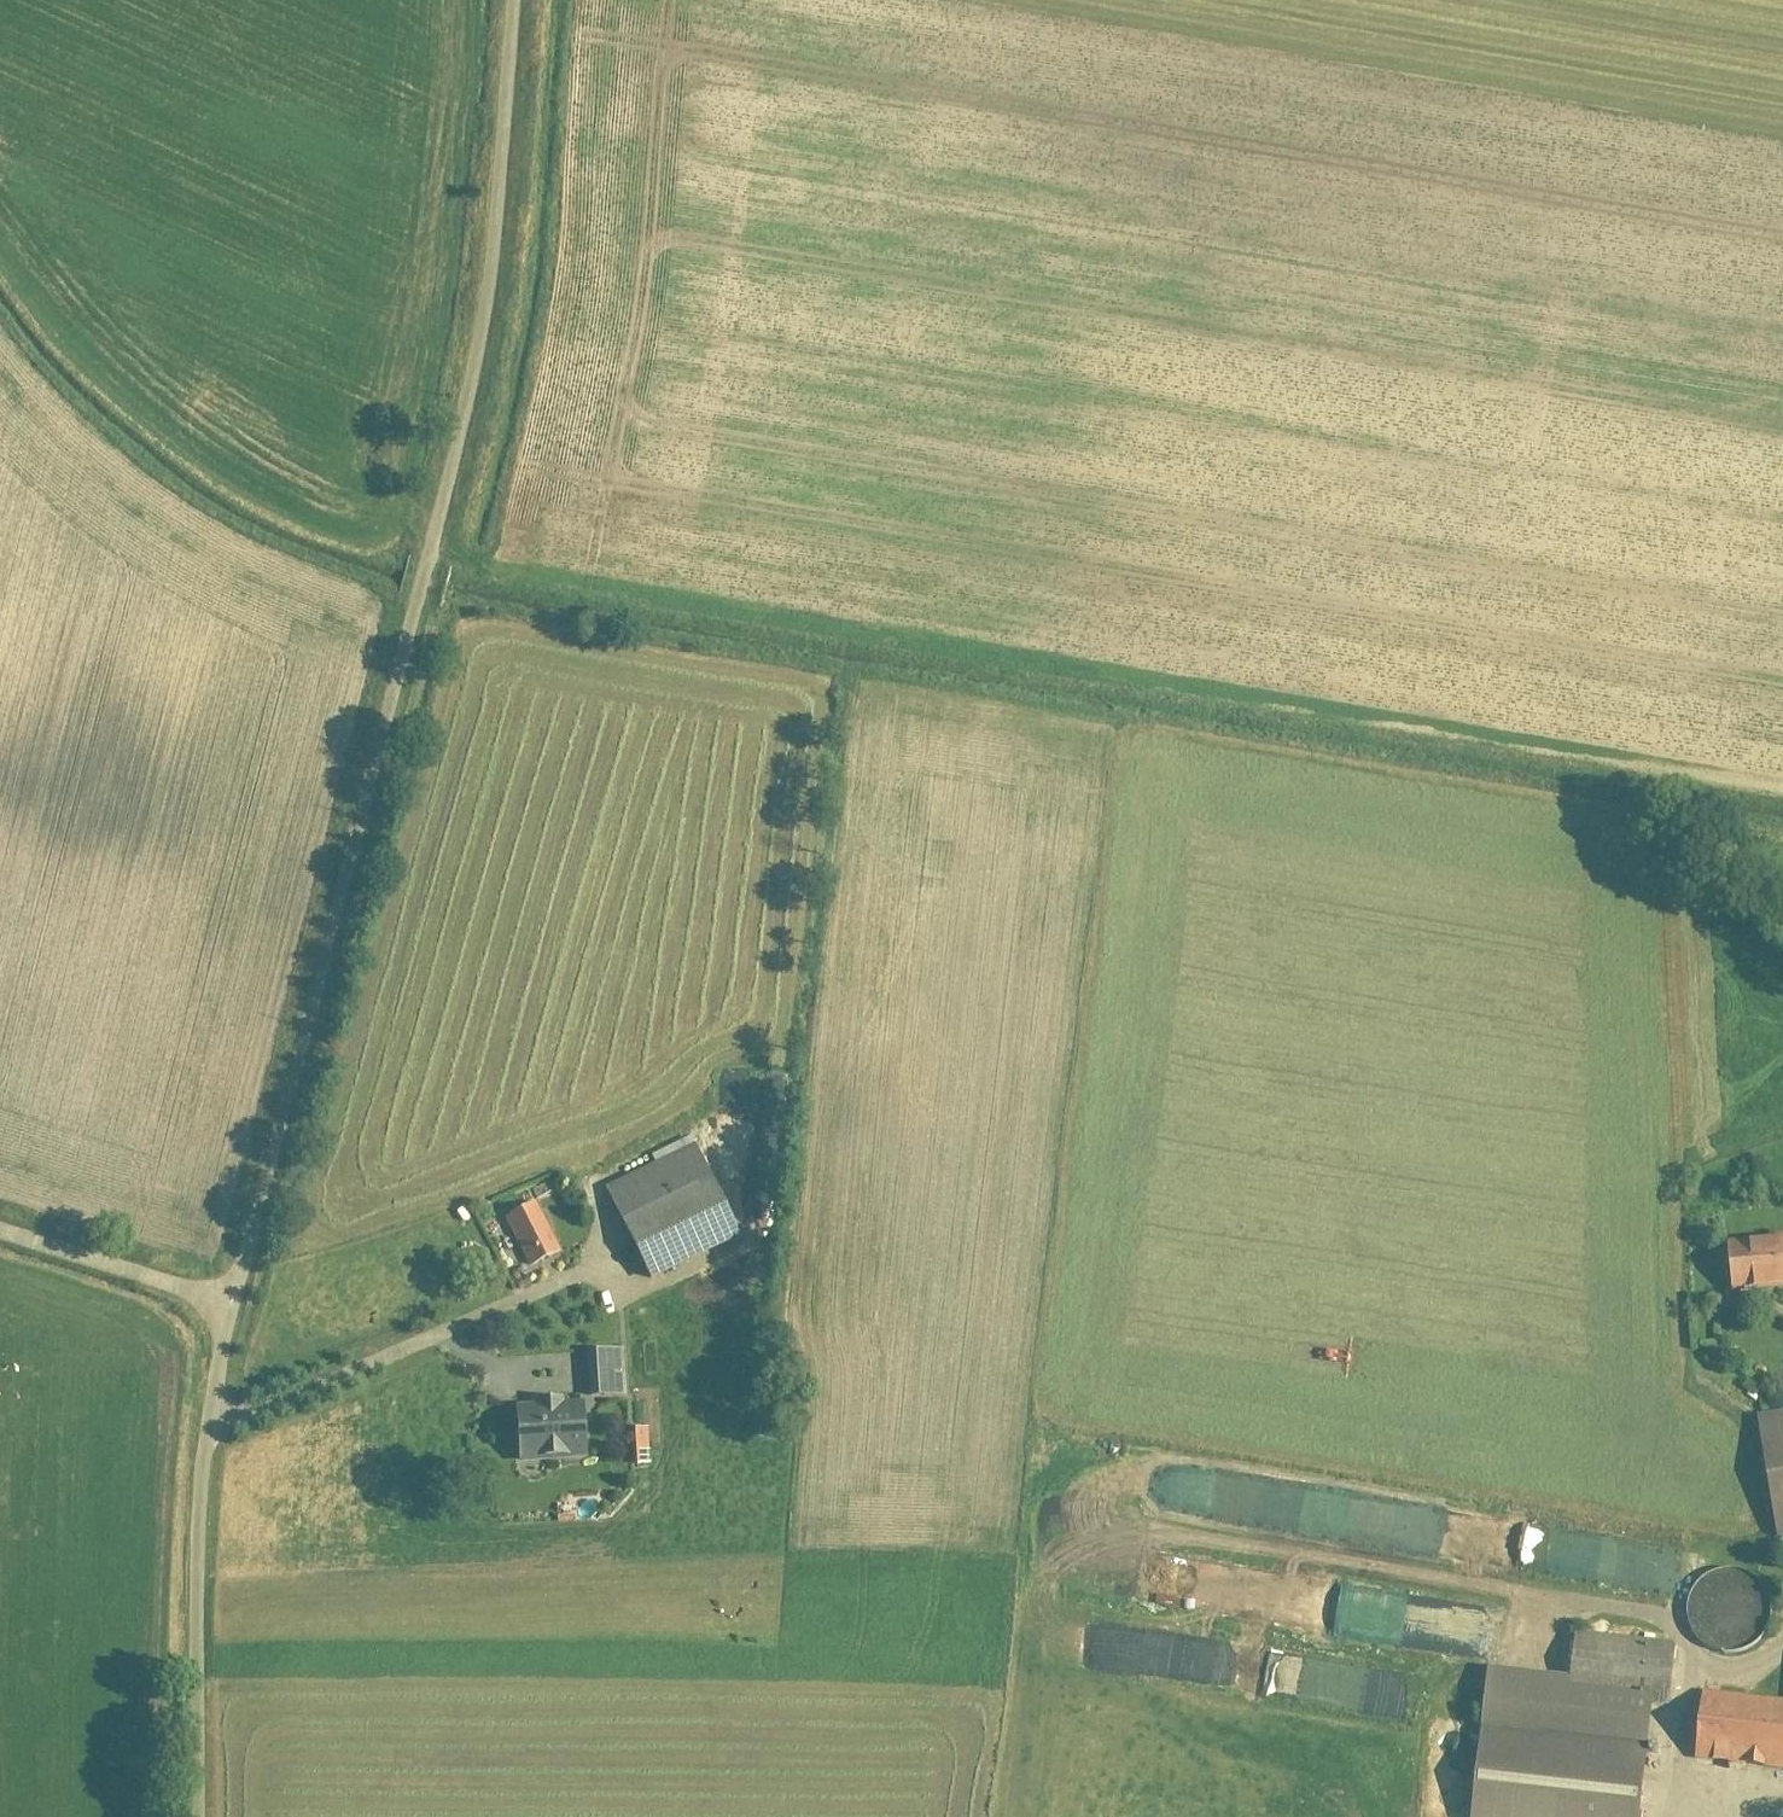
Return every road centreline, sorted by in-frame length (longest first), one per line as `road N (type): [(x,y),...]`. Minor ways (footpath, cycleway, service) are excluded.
road 1 (unclassified): [(522,0),(514,105),(458,444),(230,1302)]
road 2 (unclassified): [(230,1302),(197,1513),(206,1816)]
road 3 (unclassified): [(230,1302),(0,1234)]

